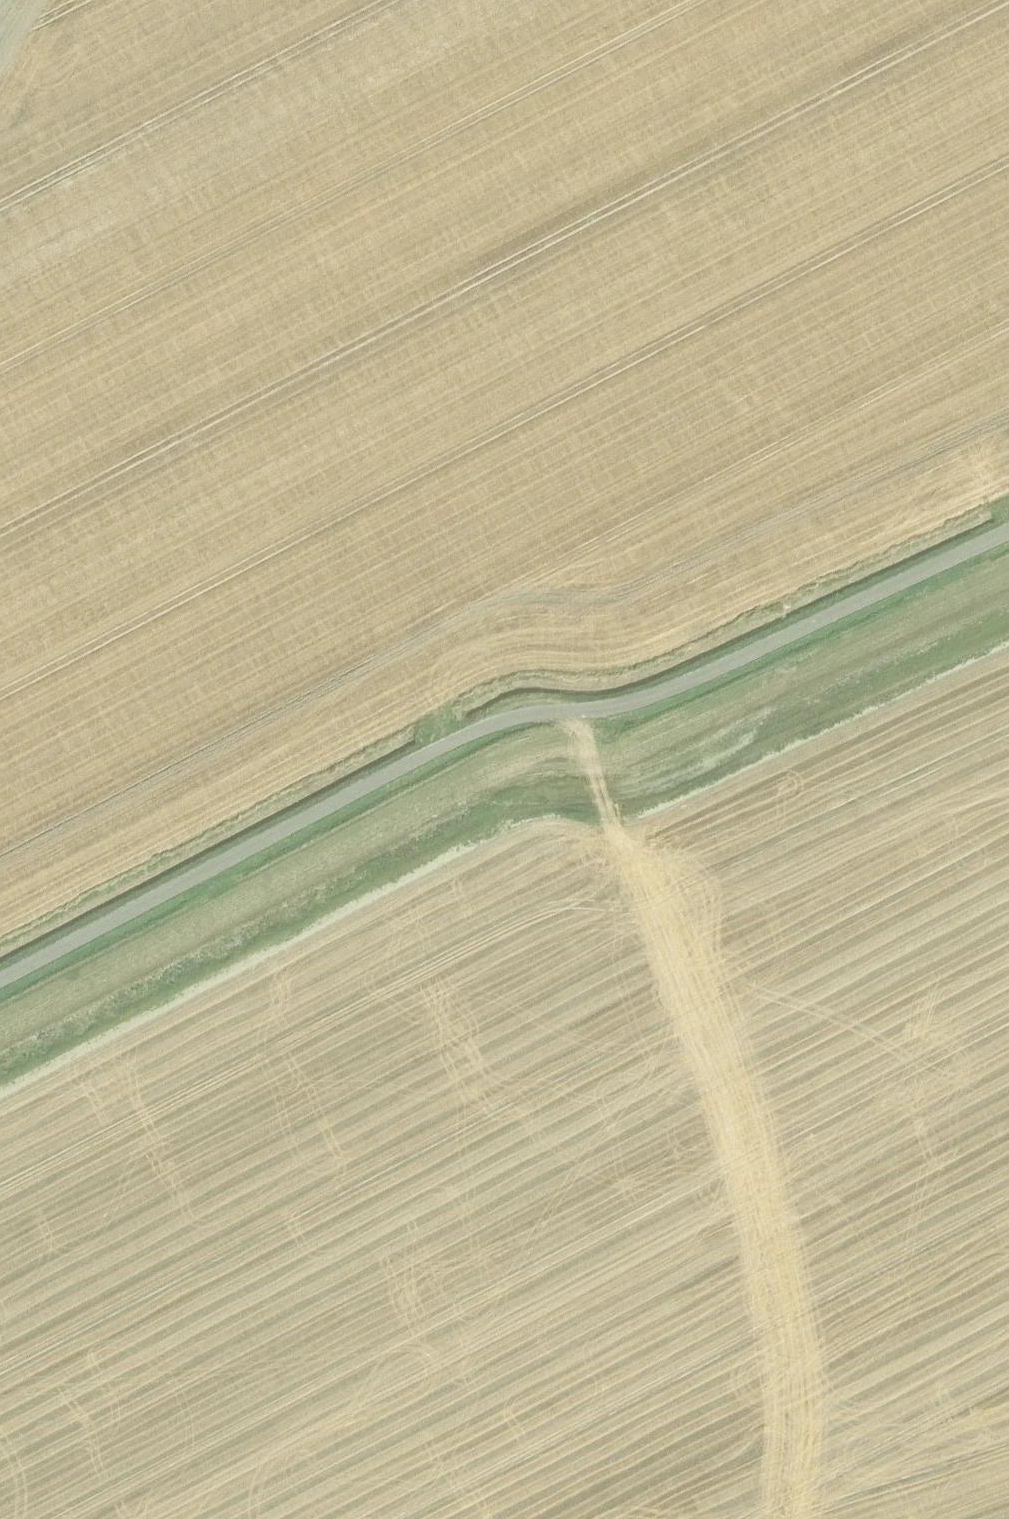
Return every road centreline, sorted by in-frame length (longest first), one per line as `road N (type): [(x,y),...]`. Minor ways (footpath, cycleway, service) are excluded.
road 1 (unclassified): [(0,980),(470,732),(506,717),(620,709),(655,698),(1008,534)]

